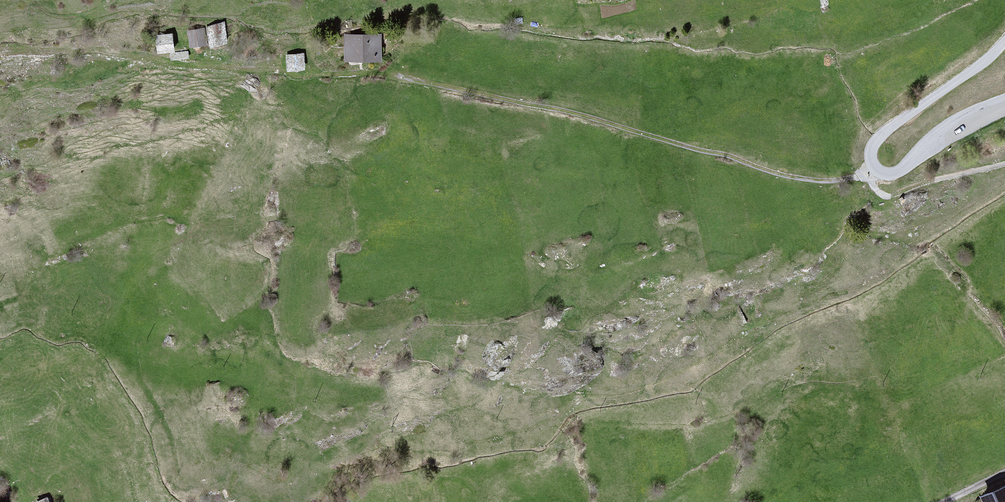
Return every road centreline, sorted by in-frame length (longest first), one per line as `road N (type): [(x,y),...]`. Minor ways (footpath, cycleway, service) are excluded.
road 1 (track): [(386,75),(579,116),(770,171),(815,180),(868,177)]
road 2 (unclassified): [(1004,100),(899,172),(882,172),(871,160),(876,141),(894,124),(1004,40)]
road 3 (track): [(868,177),(871,189),(884,195),(1004,164)]

